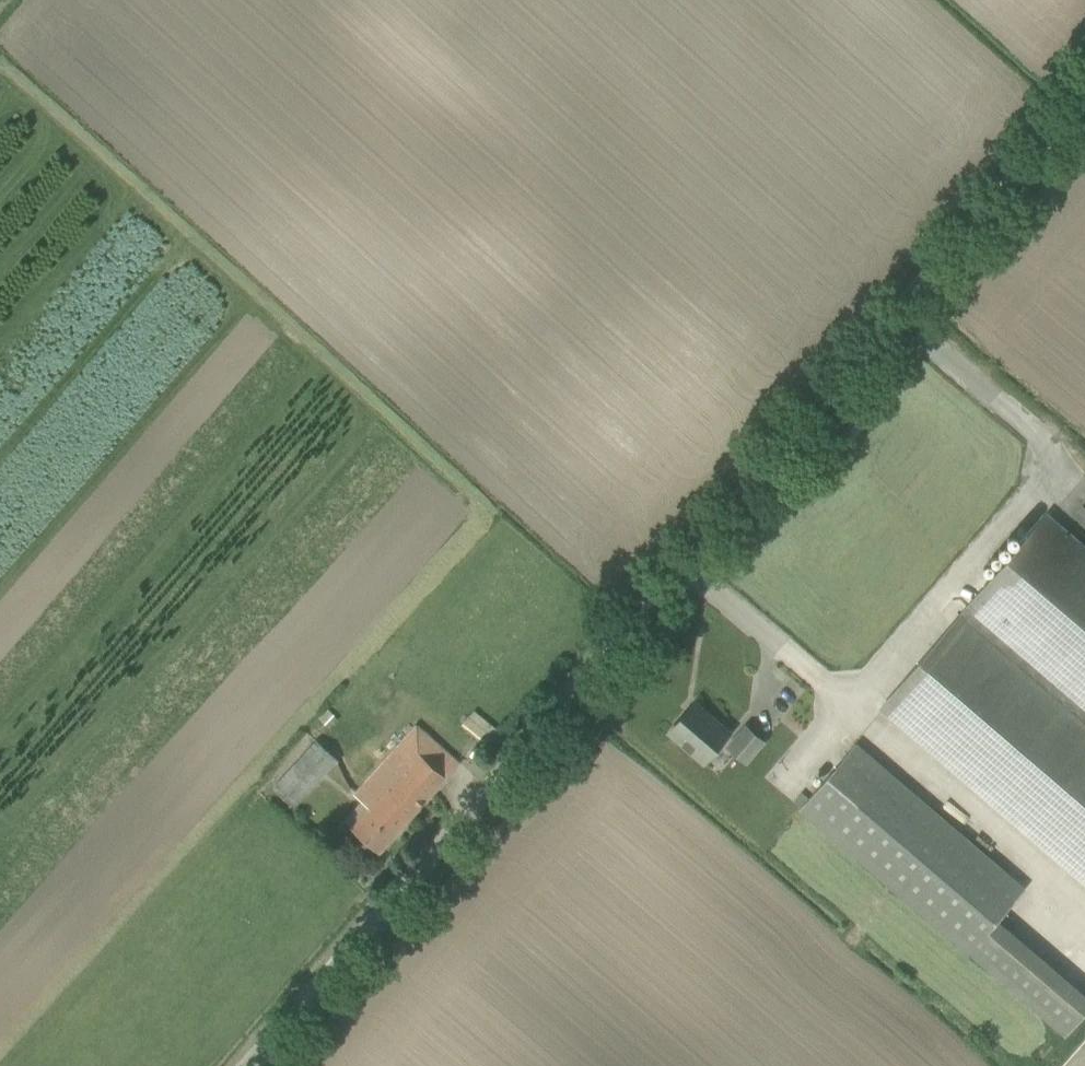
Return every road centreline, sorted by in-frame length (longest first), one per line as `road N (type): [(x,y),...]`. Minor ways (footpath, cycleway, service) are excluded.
road 1 (unclassified): [(250,1065),(1084,107)]

